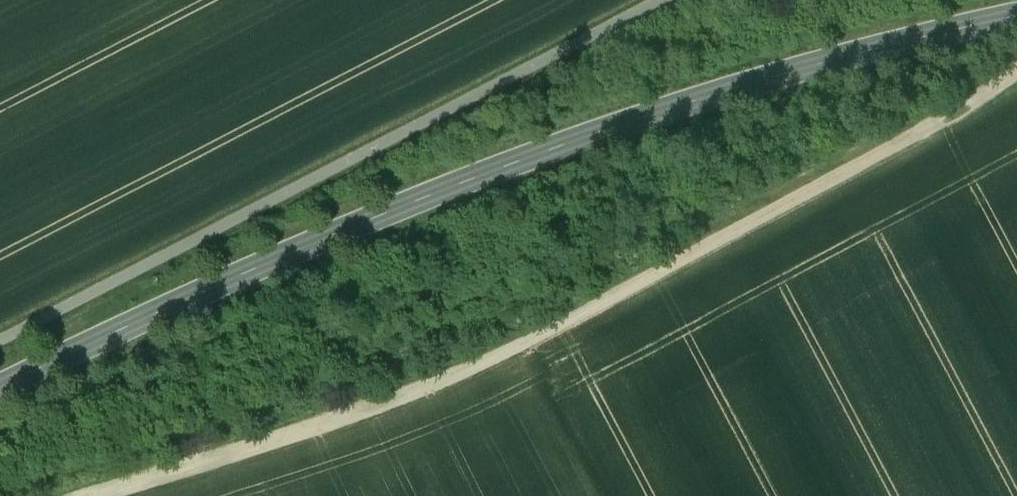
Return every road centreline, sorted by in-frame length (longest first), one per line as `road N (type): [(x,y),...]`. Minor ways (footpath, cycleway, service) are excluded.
road 1 (secondary): [(0,393),(394,210),(632,122),(940,31),(1016,18)]
road 2 (track): [(107,495),(302,434),(464,370),(901,146),(1016,72)]
road 3 (track): [(0,342),(659,0)]

